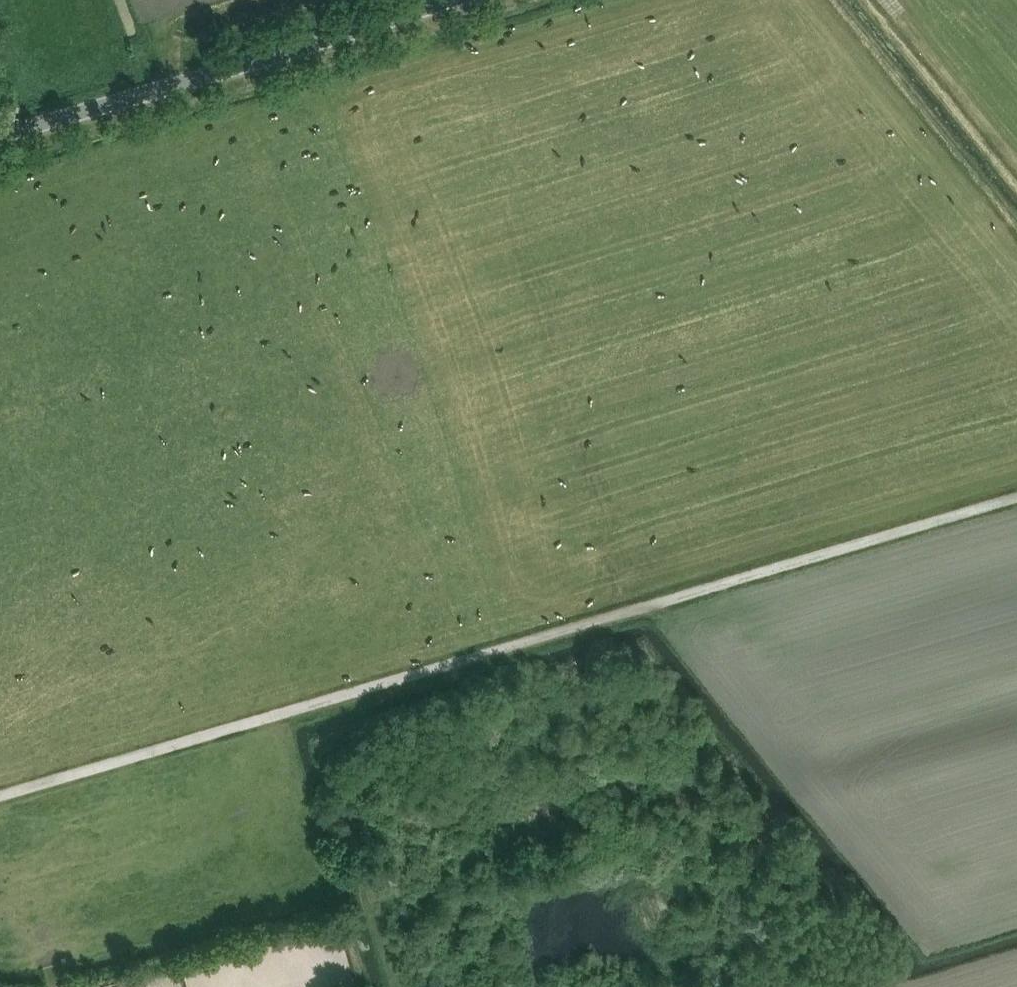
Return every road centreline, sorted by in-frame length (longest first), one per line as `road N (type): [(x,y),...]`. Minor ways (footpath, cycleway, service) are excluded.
road 1 (unclassified): [(0,135),(451,0)]

